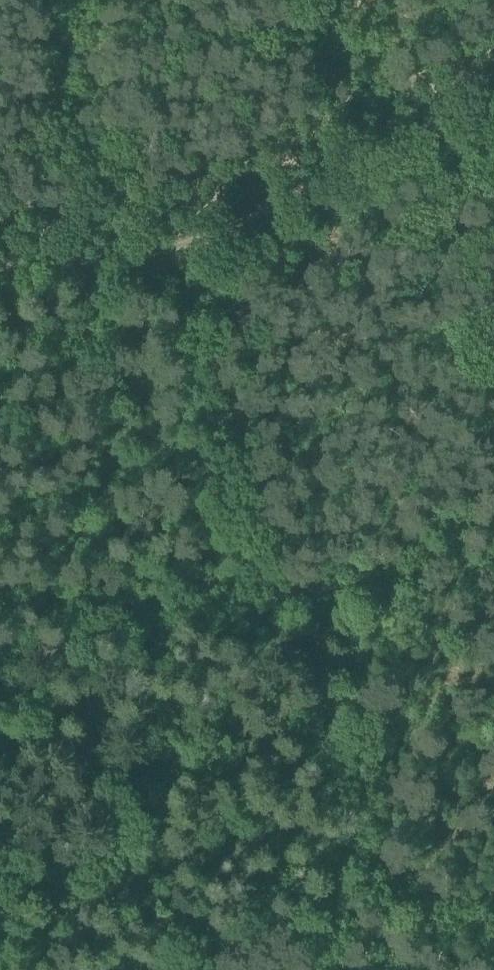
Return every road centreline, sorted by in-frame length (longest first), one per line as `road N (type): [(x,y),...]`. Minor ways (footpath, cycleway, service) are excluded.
road 1 (track): [(0,258),(225,235),(493,102)]

